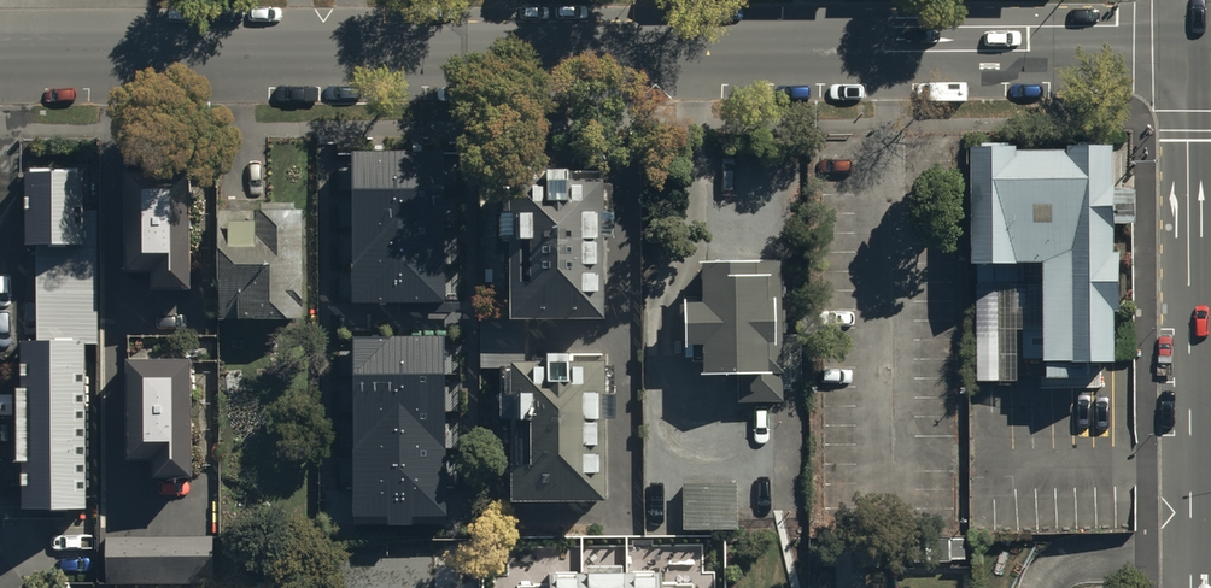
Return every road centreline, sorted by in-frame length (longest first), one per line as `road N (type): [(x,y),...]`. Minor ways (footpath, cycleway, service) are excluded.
road 1 (unclassified): [(0,56),(1210,45)]

